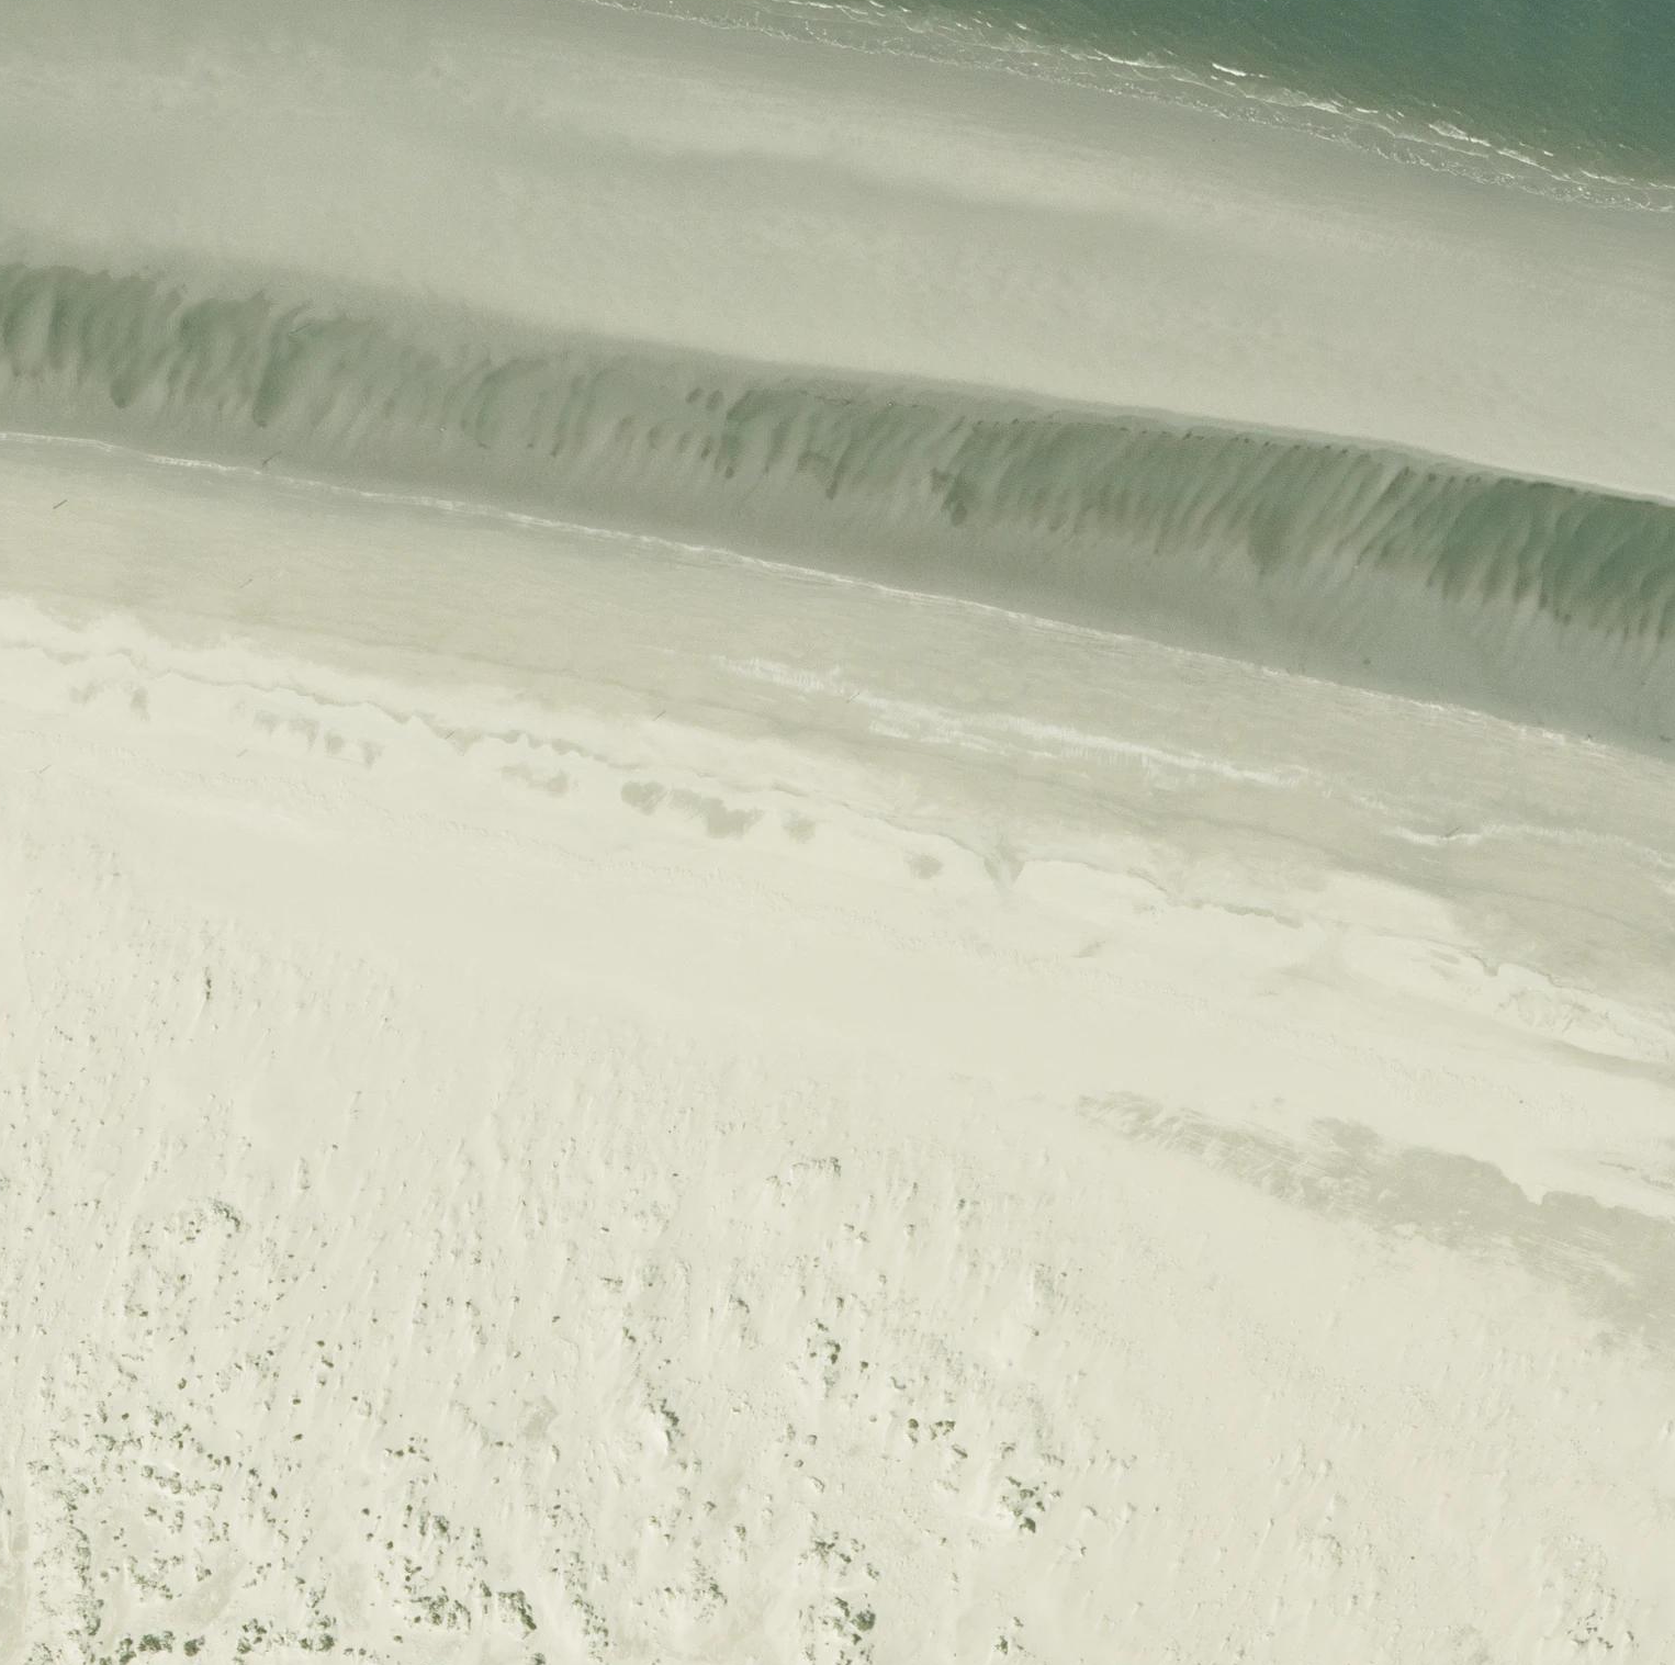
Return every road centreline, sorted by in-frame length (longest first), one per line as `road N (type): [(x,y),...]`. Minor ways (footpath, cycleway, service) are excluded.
road 1 (track): [(0,563),(237,690),(0,740)]

